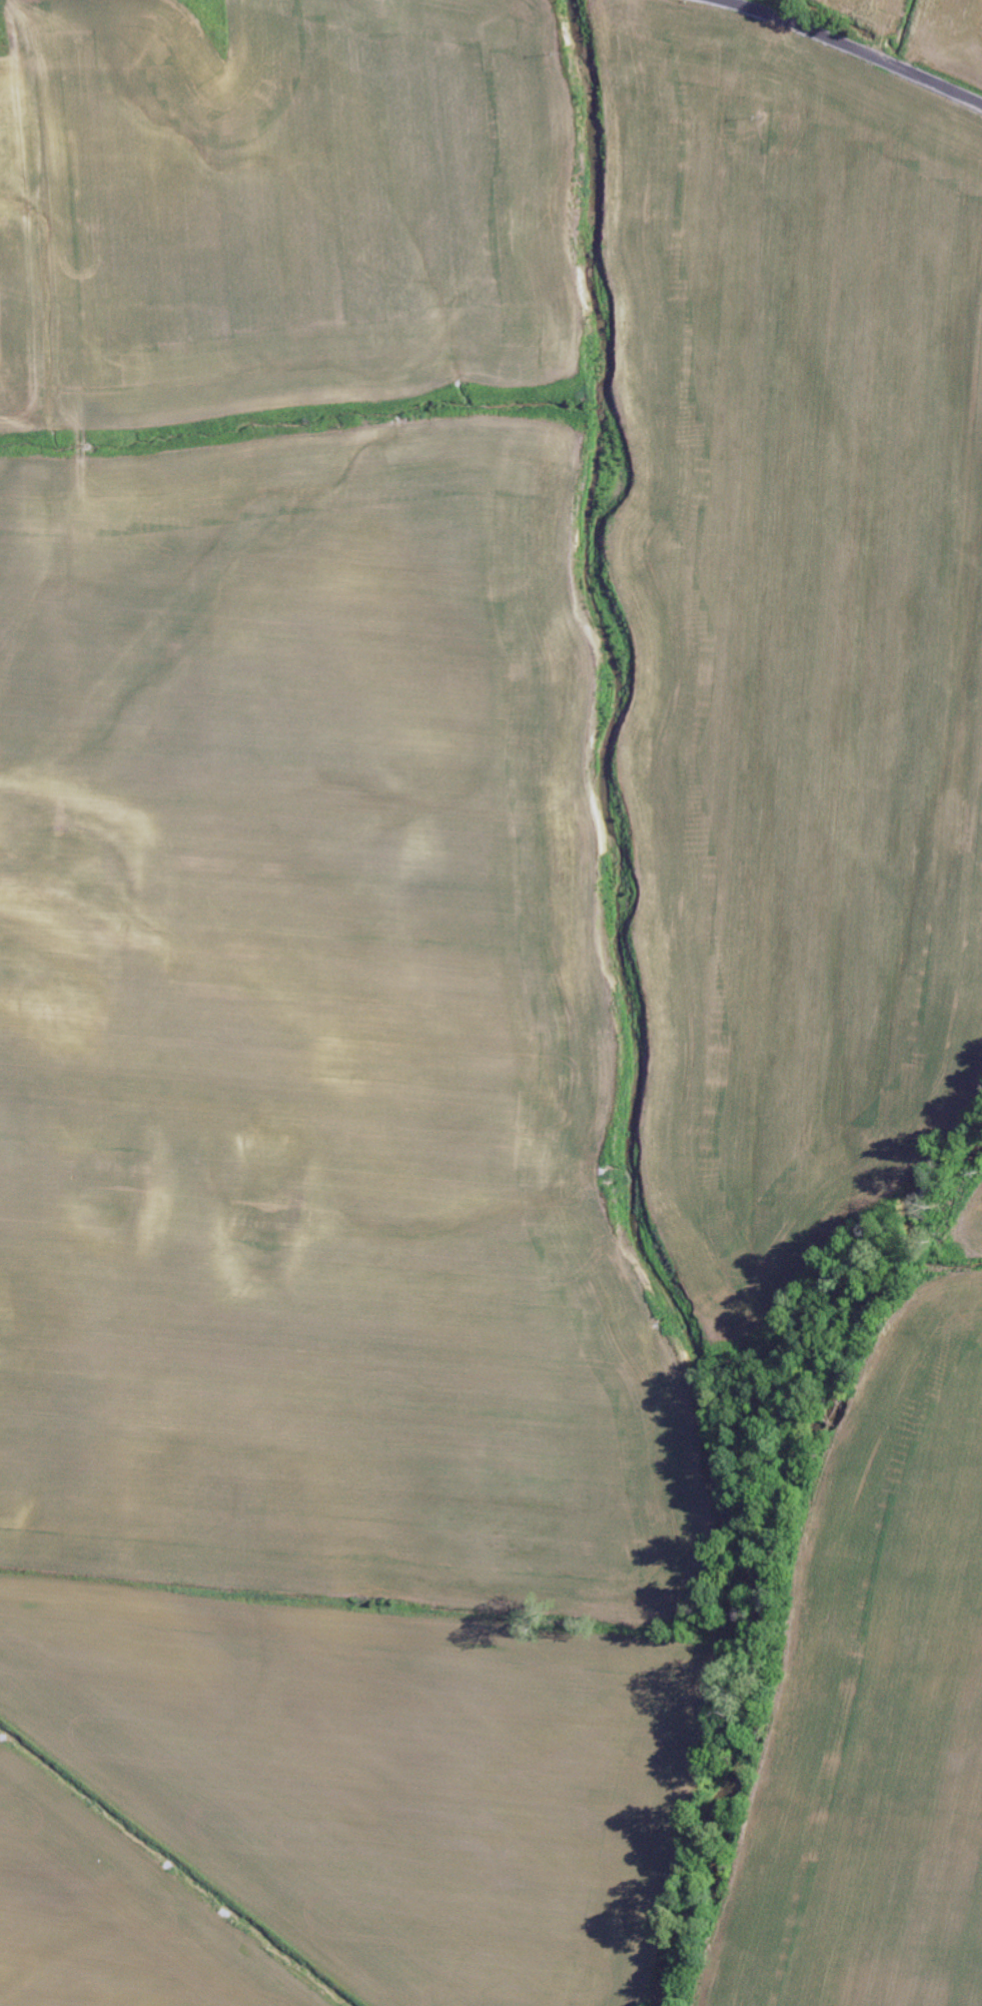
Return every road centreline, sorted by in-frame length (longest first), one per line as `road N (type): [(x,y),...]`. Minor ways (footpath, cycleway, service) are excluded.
road 1 (residential): [(981,104),(725,0)]

